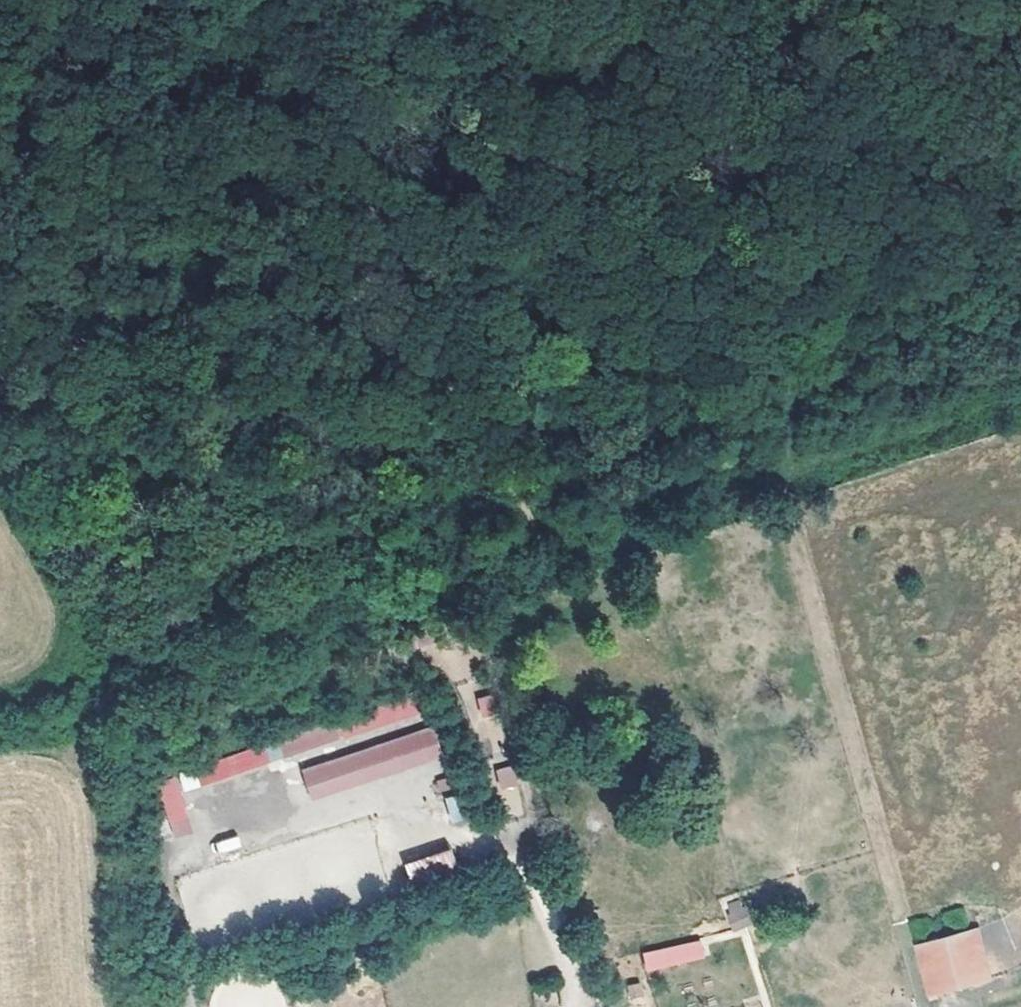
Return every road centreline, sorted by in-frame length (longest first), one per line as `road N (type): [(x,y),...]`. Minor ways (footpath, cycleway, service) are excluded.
road 1 (track): [(0,255),(74,307),(137,406),(128,472),(306,469),(775,177)]
road 2 (track): [(137,406),(209,0)]
road 3 (track): [(765,0),(785,346)]

